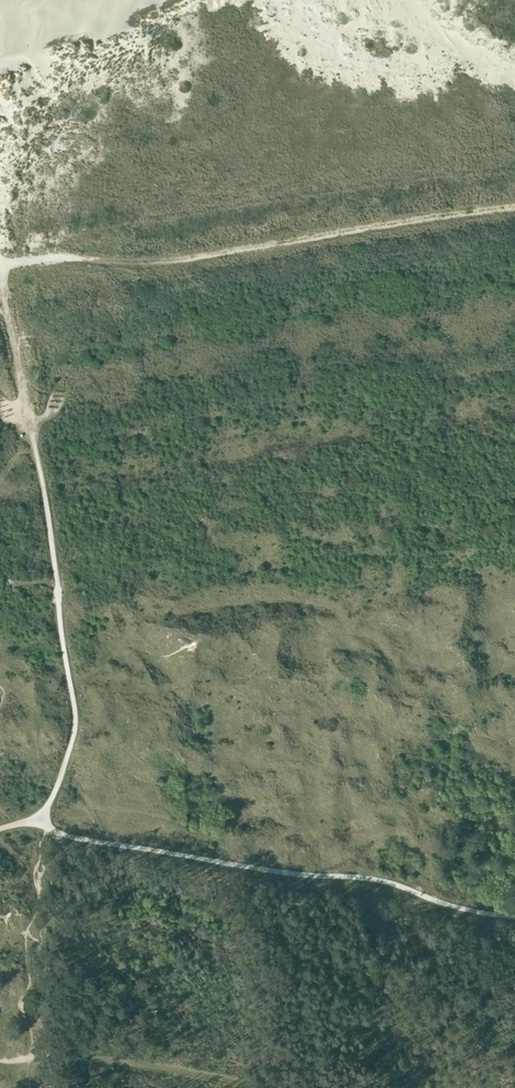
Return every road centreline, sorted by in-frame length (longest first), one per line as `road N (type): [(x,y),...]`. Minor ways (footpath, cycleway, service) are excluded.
road 1 (track): [(514,206),(186,259),(0,250)]
road 2 (track): [(30,434),(0,295)]

